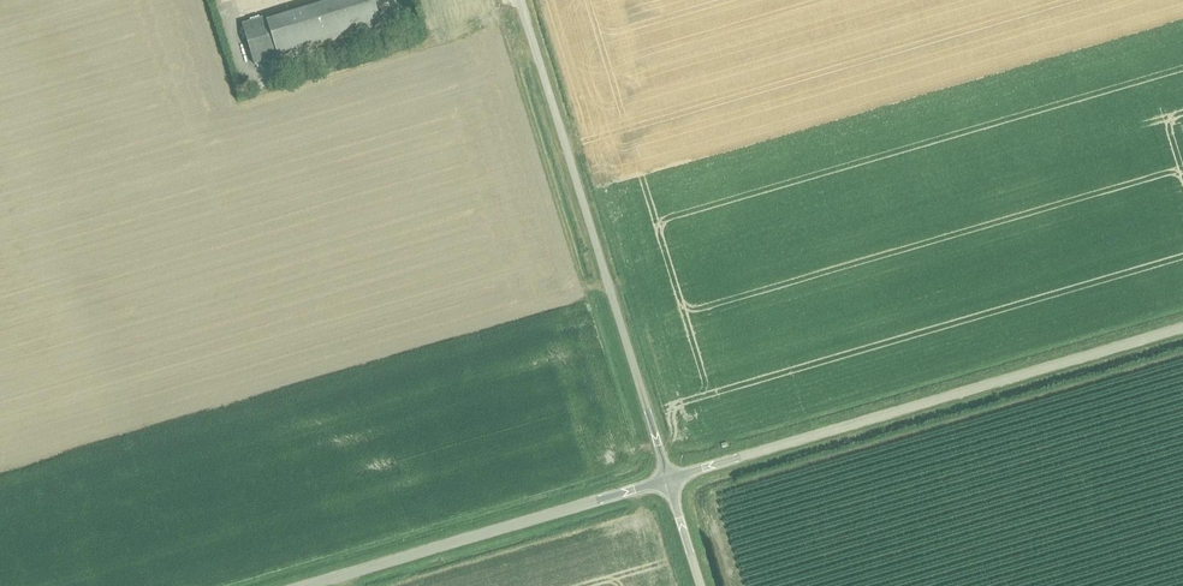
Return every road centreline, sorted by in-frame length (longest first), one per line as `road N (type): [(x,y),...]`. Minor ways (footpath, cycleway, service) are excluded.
road 1 (unclassified): [(668,479),(1182,329)]
road 2 (unclassified): [(668,479),(518,0)]
road 3 (unclassified): [(313,585),(668,479)]

